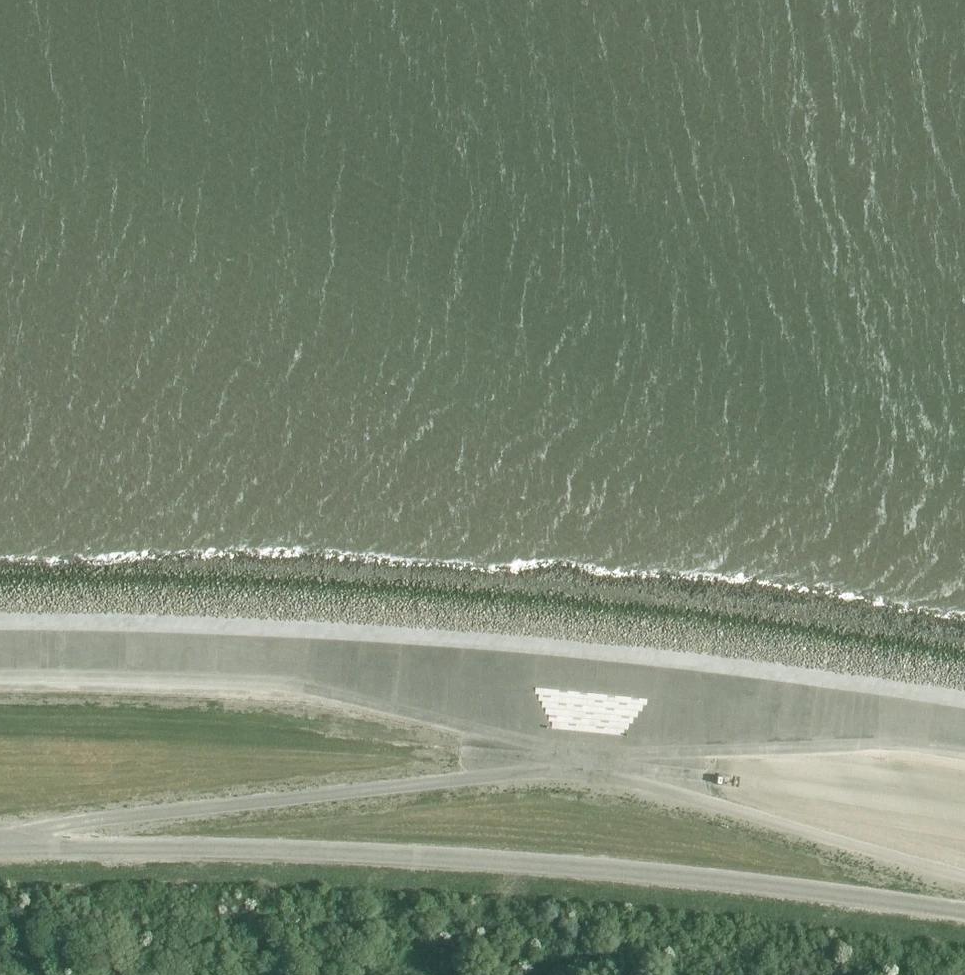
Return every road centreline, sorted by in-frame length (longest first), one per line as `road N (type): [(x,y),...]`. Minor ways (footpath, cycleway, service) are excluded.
road 1 (track): [(396,695),(163,636),(0,615)]
road 2 (track): [(964,725),(683,739),(620,756)]
road 3 (track): [(516,754),(501,723),(396,695)]

